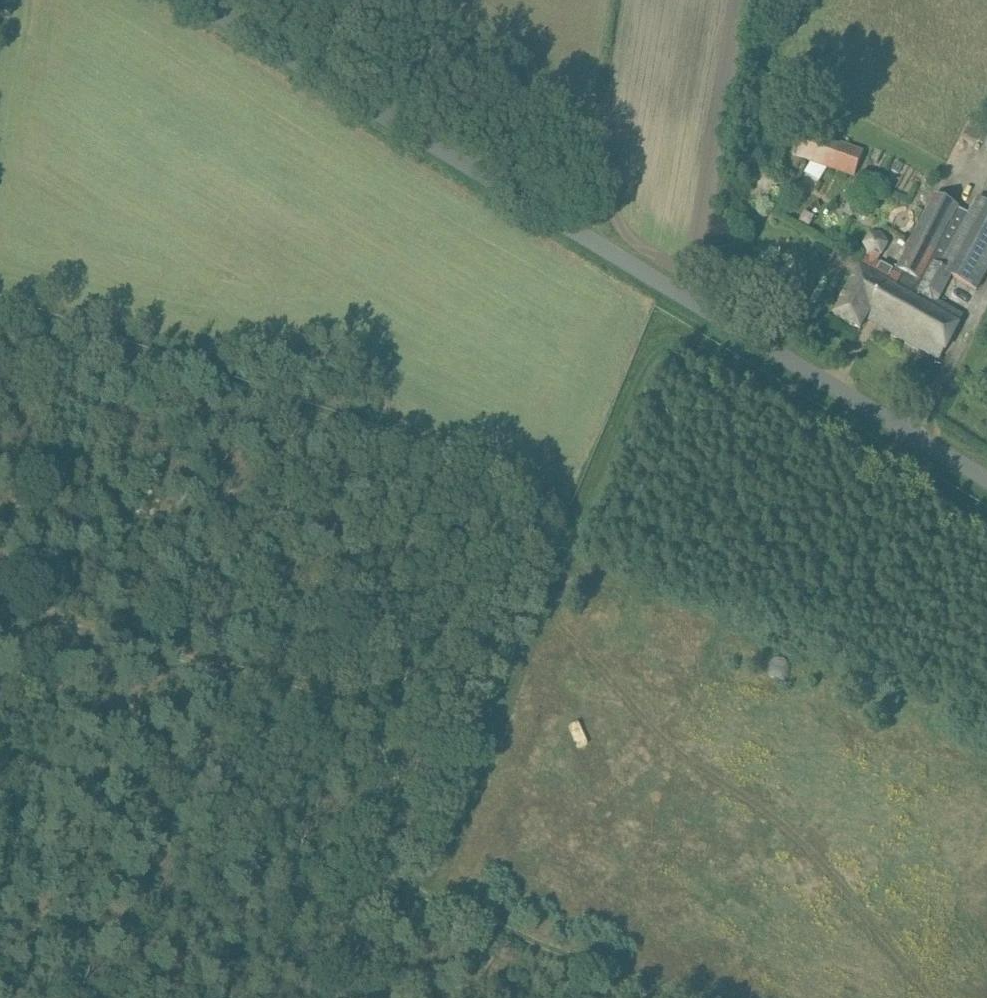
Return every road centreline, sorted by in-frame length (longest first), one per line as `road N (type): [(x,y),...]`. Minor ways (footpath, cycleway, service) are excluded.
road 1 (unclassified): [(986,478),(197,0)]

